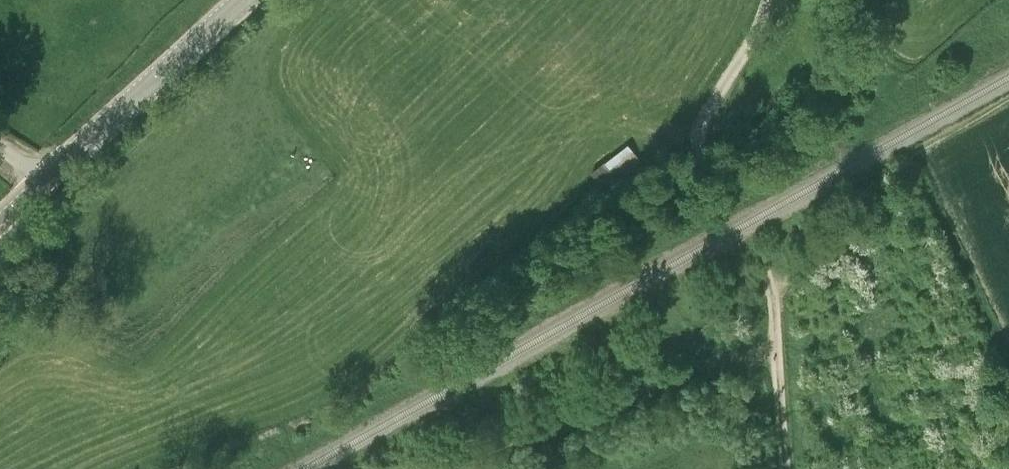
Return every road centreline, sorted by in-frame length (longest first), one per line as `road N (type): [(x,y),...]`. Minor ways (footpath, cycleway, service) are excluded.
road 1 (track): [(777,349),(676,375),(429,468)]
road 2 (track): [(763,269),(700,144),(704,115),(750,44),(767,0)]
road 3 (tertiary): [(43,183),(244,0)]
road 4 (track): [(773,297),(785,468)]

